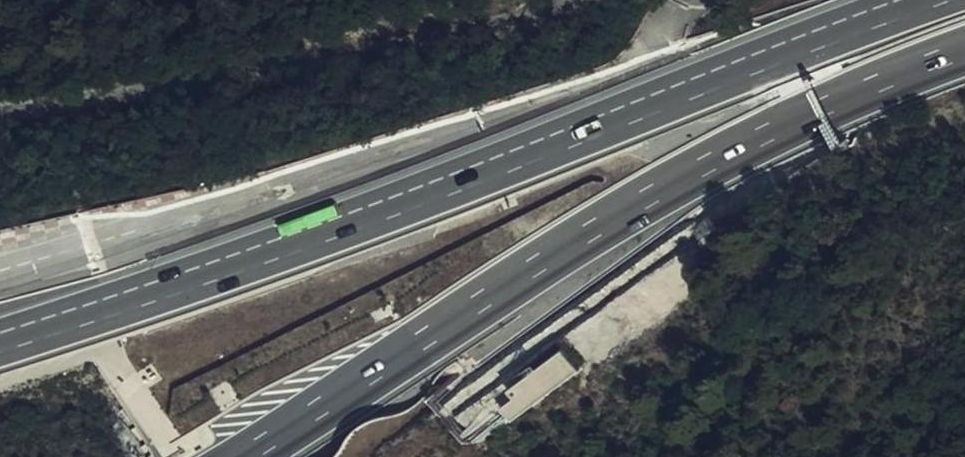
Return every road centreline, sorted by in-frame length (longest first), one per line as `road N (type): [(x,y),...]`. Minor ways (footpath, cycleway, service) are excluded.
road 1 (motorway): [(927,0),(429,195),(0,342)]
road 2 (motorway): [(244,456),(667,185),(766,132),(964,47)]

